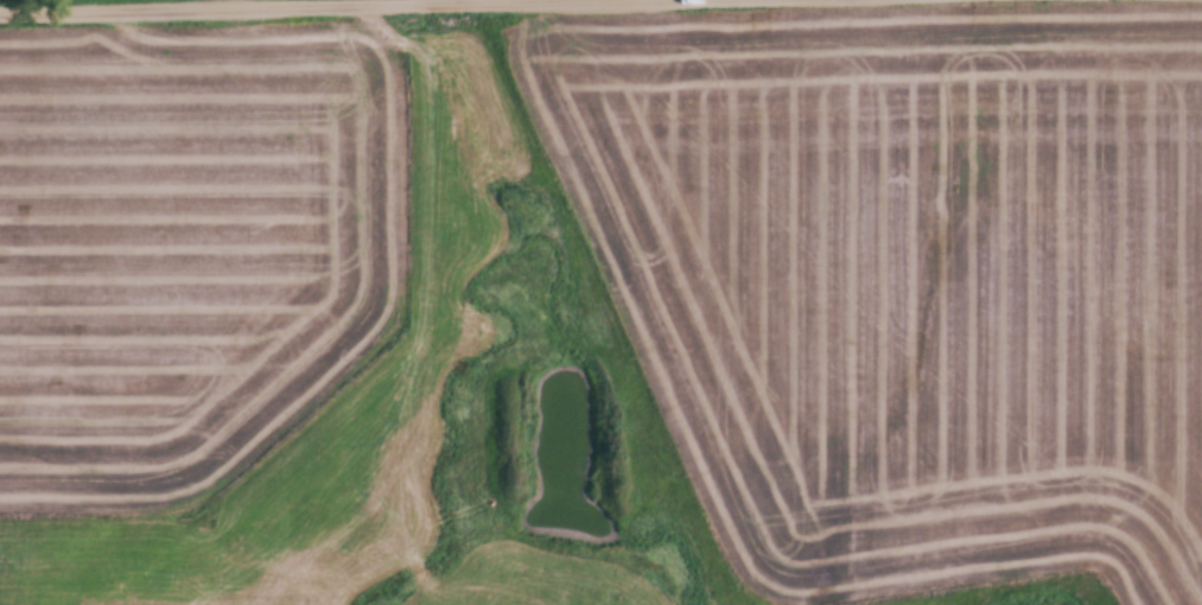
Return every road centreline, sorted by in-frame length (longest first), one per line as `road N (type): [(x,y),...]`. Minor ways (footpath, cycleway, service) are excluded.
road 1 (track): [(541,0),(0,13)]

